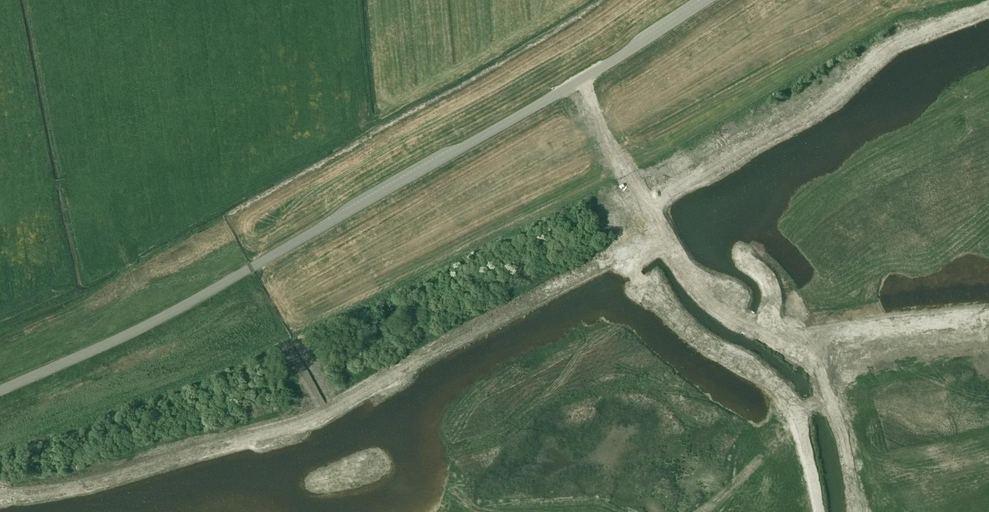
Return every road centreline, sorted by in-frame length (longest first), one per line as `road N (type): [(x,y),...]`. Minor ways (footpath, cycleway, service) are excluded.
road 1 (tertiary): [(0,390),(175,310),(707,0)]
road 2 (track): [(802,353),(727,309),(690,275),(581,80)]
road 3 (track): [(122,255),(140,289),(61,364)]

